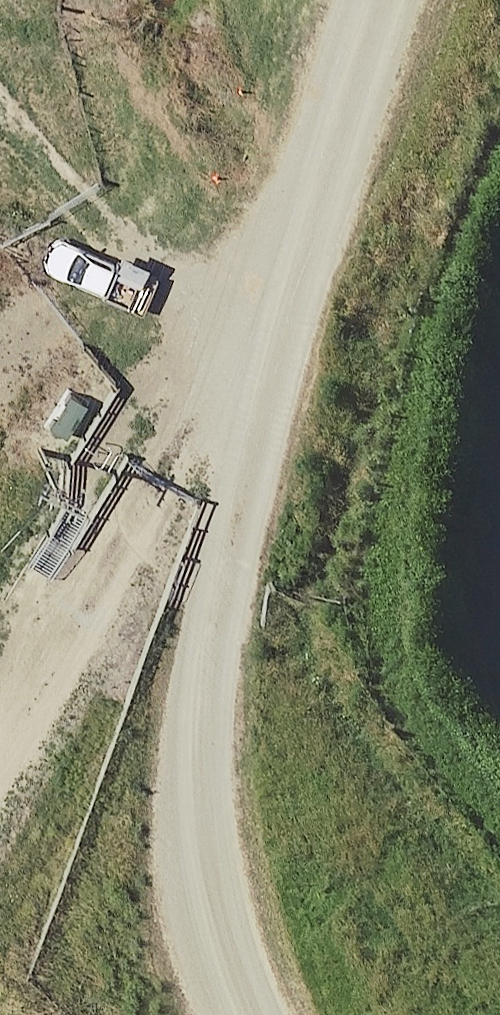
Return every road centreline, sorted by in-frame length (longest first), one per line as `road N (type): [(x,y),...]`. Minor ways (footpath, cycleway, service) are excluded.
road 1 (unclassified): [(422,0),(226,544),(207,804),(239,1002),(248,1014)]
road 2 (track): [(416,17),(170,427),(0,771)]

